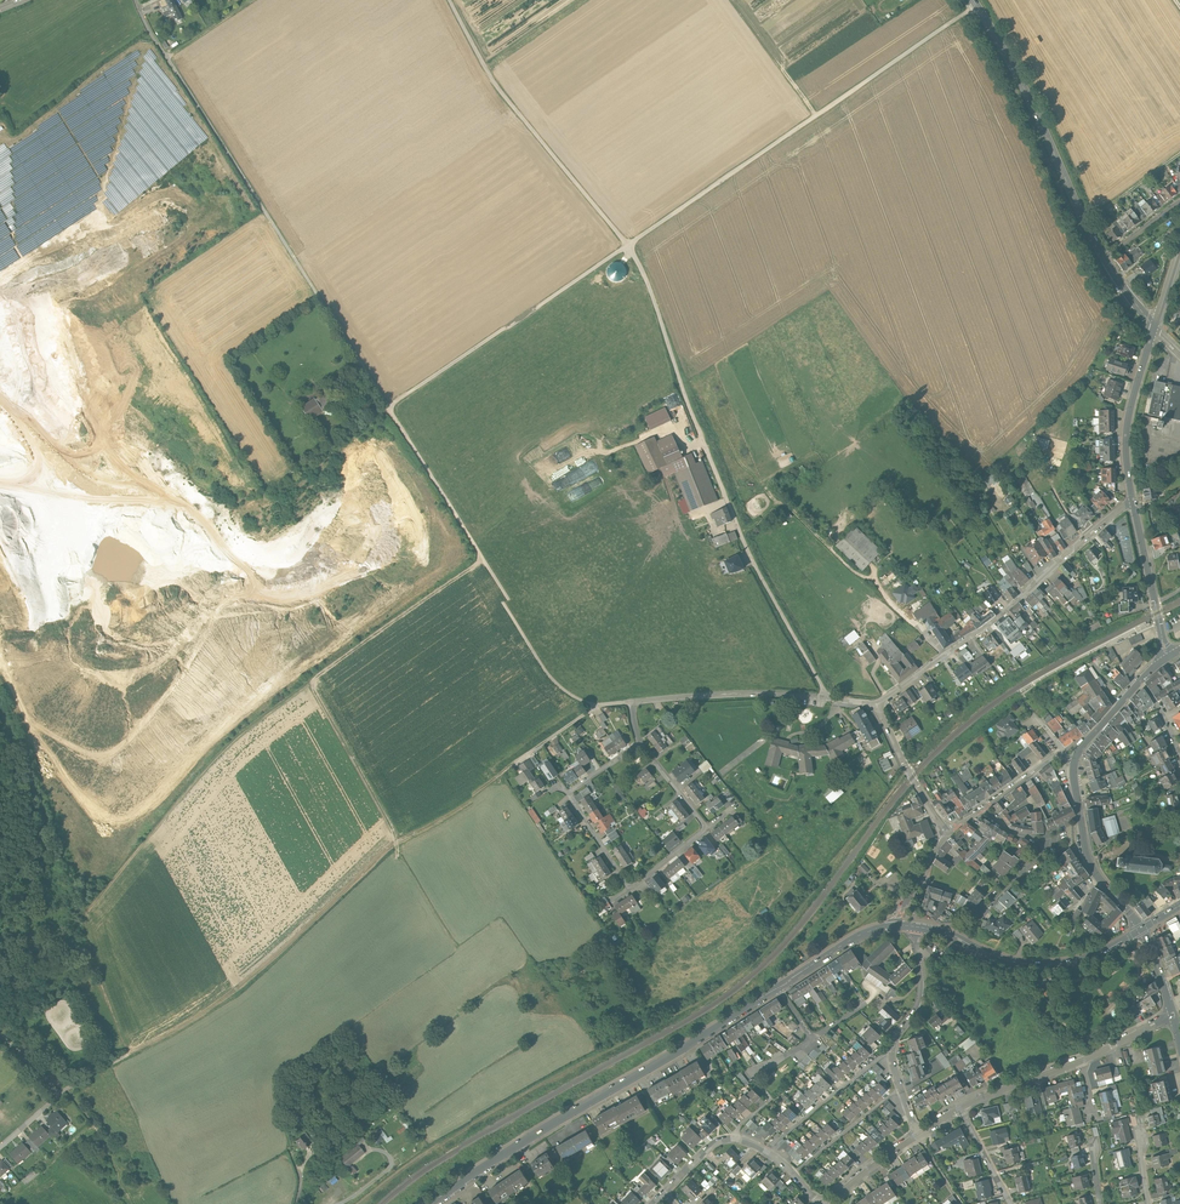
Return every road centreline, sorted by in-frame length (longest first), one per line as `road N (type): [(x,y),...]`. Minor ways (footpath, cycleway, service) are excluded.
road 1 (track): [(357,1203),(429,1150),(727,985),(783,931),(907,770)]
road 2 (track): [(480,562),(231,742),(83,917)]
road 3 (track): [(532,754),(395,840),(223,997),(128,1053)]
road 4 (track): [(385,411),(132,0)]
road 5 (track): [(628,246),(977,5)]
road 6 (tertiary): [(430,1203),(778,985)]
road 7 (residential): [(828,698),(751,556),(683,389)]
road 8 (track): [(628,246),(494,82),(449,0)]
road 9 (track): [(385,411),(628,246)]
road 10 (secondary): [(1103,256),(973,0)]
road 11 (tertiary): [(911,925),(1039,965),(1085,960),(1142,929)]
road 12 (residential): [(1133,498),(944,654)]
road 13 (track): [(0,695),(83,917)]
road 14 (residential): [(958,1107),(1174,1015)]
road 15 (residential): [(828,698),(633,702)]
road 16 (track): [(597,709),(545,670),(480,562)]
road 17 (secondary): [(1142,929),(1089,861),(1075,760)]
road 18 (track): [(480,562),(385,411)]
road 19 (track): [(395,840),(307,685)]
road 20 (secondary): [(1133,498),(1130,404),(1155,327)]
road 21 (residential): [(891,1048),(768,1150)]
road 22 (track): [(683,389),(628,246)]
road 23 (track): [(92,958),(56,977),(26,1007),(42,1072)]
road 24 (tertiary): [(778,985),(864,933),(911,925)]
road 25 (track): [(385,411),(266,493)]
road 26 (residential): [(876,704),(946,830)]
road 27 (track): [(83,917),(128,1053)]
road 28 (track): [(816,115),(731,0)]
road 29 (residential): [(794,1172),(899,1087)]
road 30 (residential): [(911,925),(919,1005),(891,1048)]
road 31 (residential): [(663,1193),(718,1141),(734,1135),(768,1150)]

